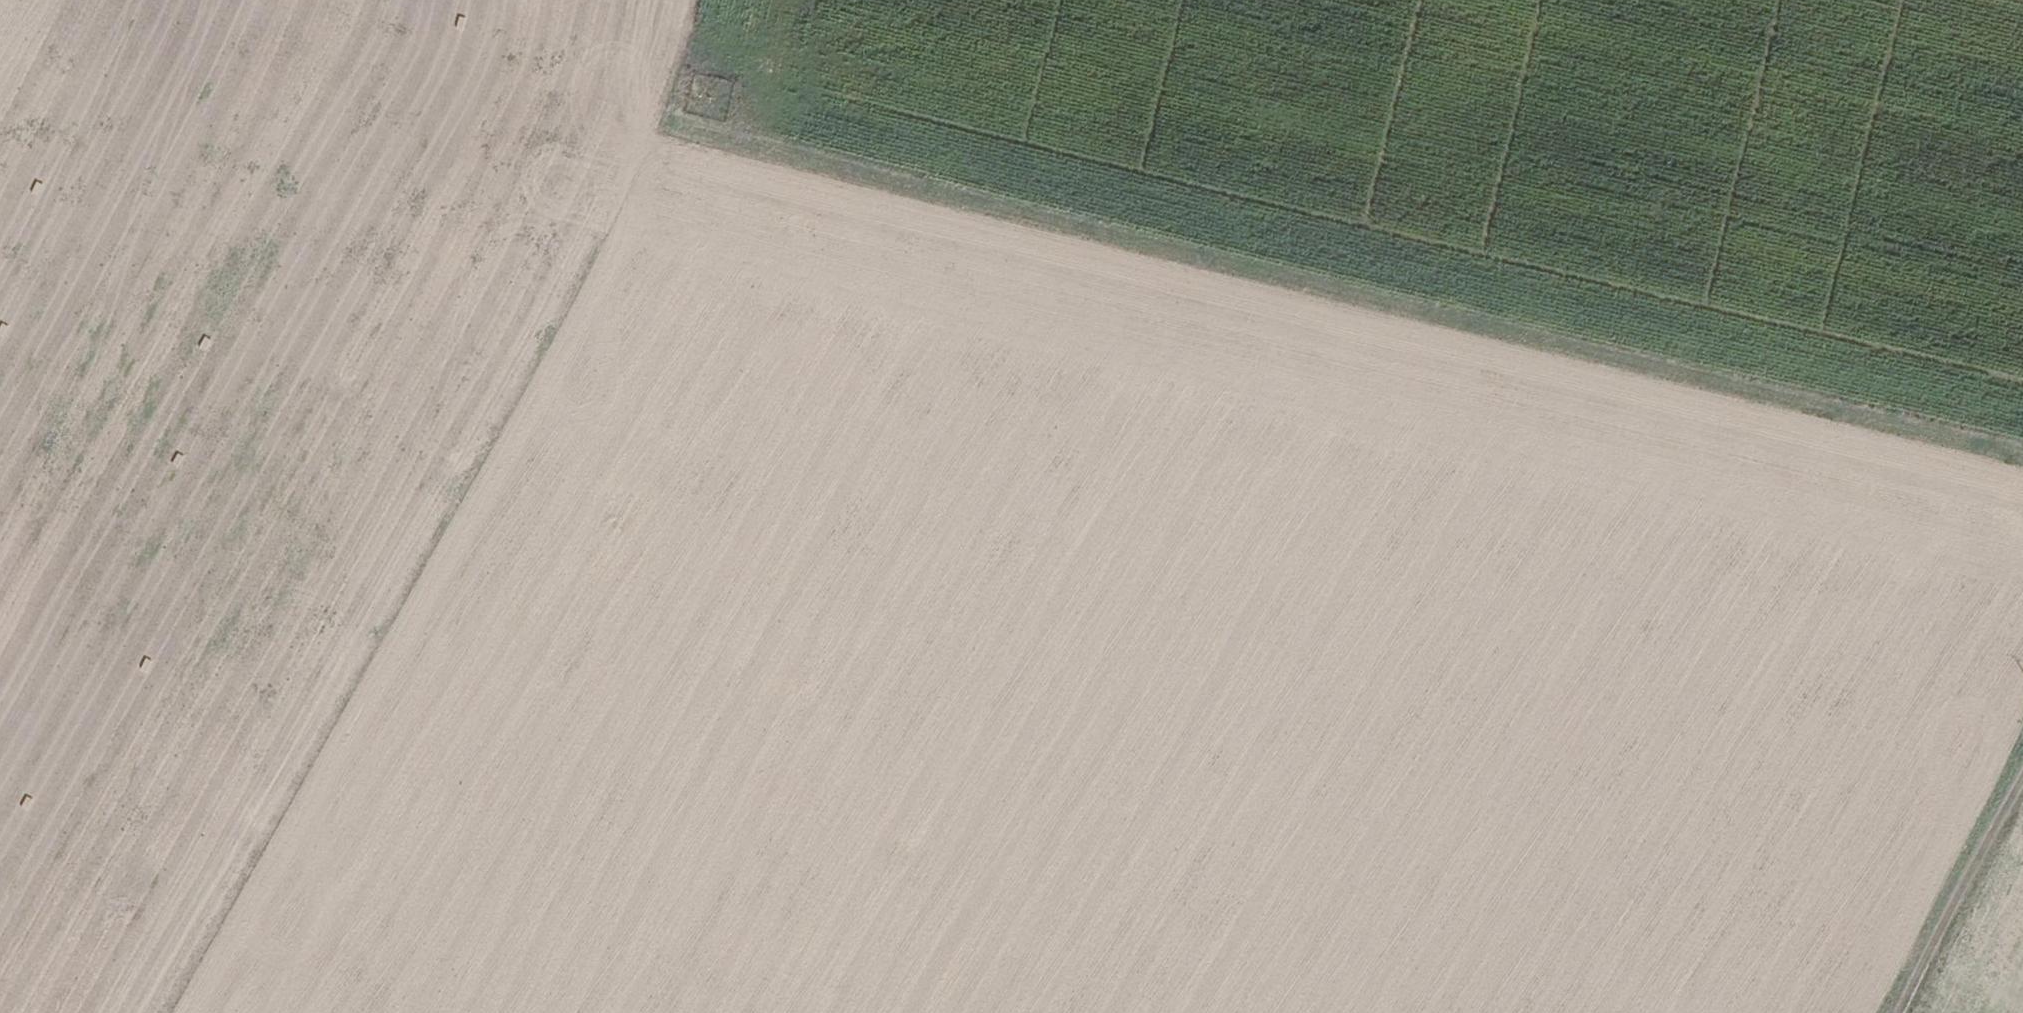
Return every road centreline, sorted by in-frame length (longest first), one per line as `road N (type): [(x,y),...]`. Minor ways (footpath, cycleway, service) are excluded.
road 1 (track): [(1905,1012),(2022,790)]

